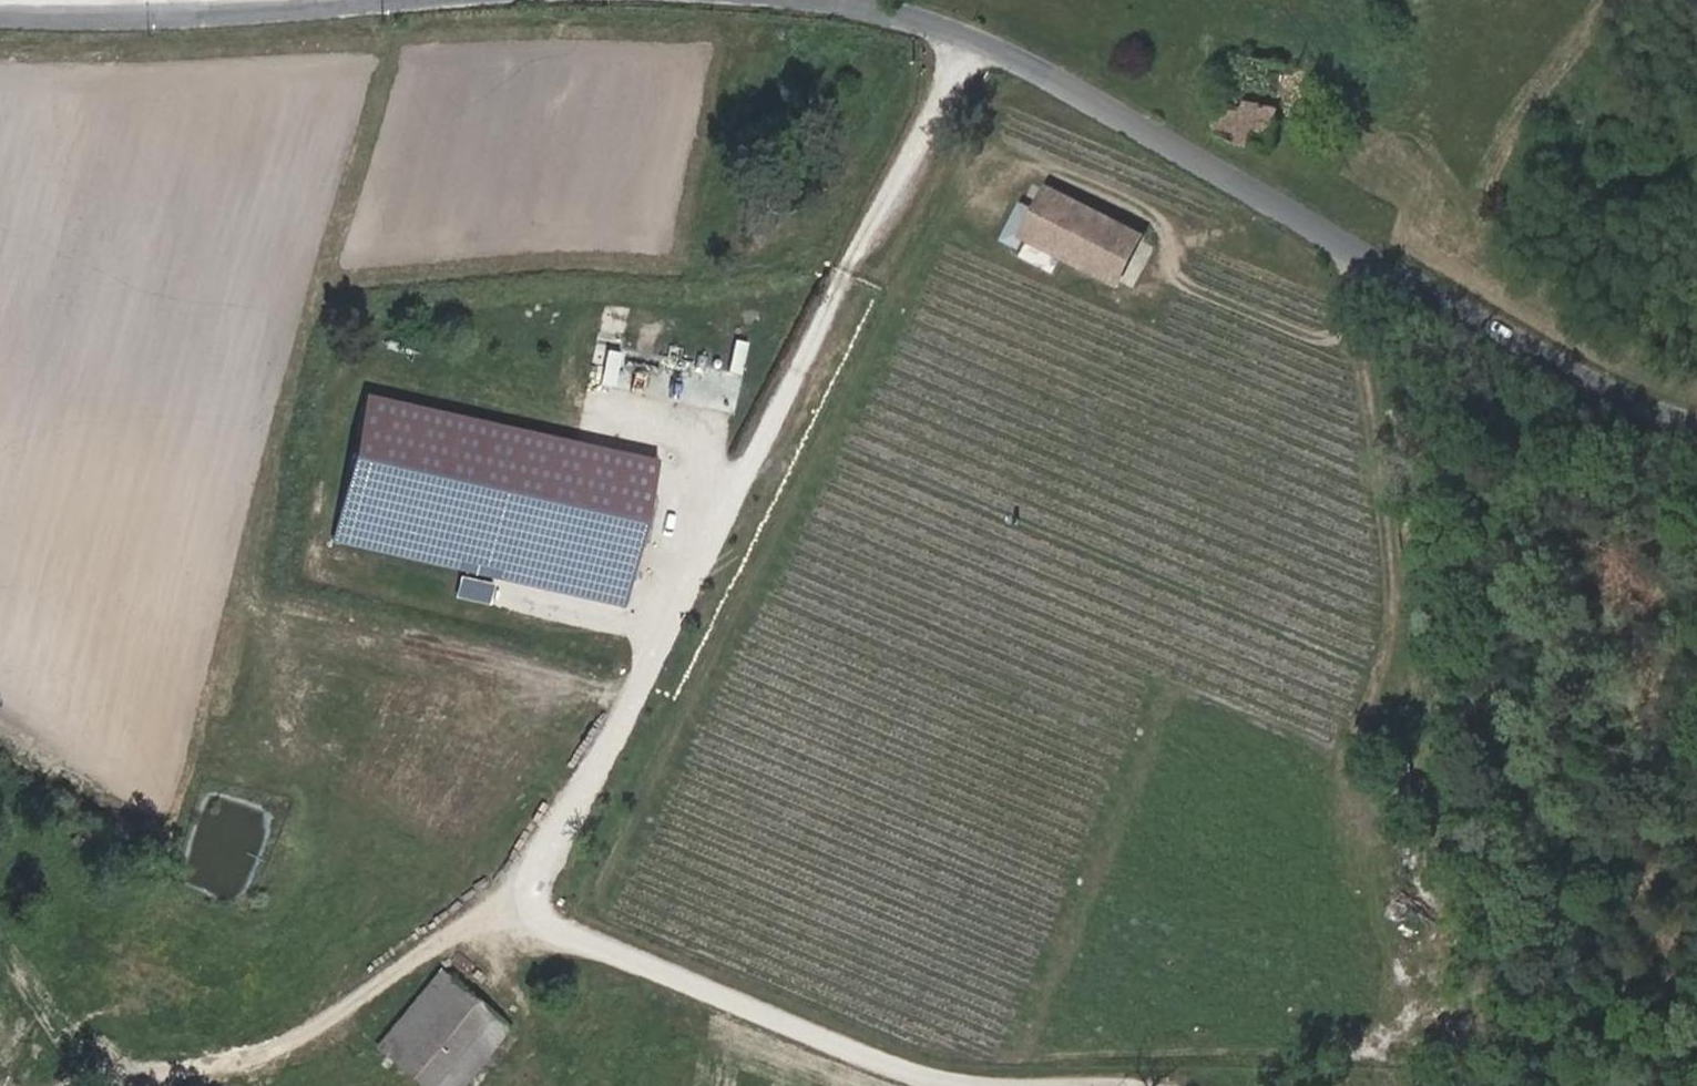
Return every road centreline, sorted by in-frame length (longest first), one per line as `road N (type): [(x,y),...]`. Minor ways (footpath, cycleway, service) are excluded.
road 1 (track): [(969,41),(590,777),(558,827),(479,917),(541,1066),(585,1085)]
road 2 (tertiary): [(840,1),(937,27),(1021,63),(1618,396),(1696,427)]
road 3 (track): [(479,917),(430,938),(305,1046),(153,1085)]
road 4 (tertiary): [(0,13),(125,17),(373,0)]

